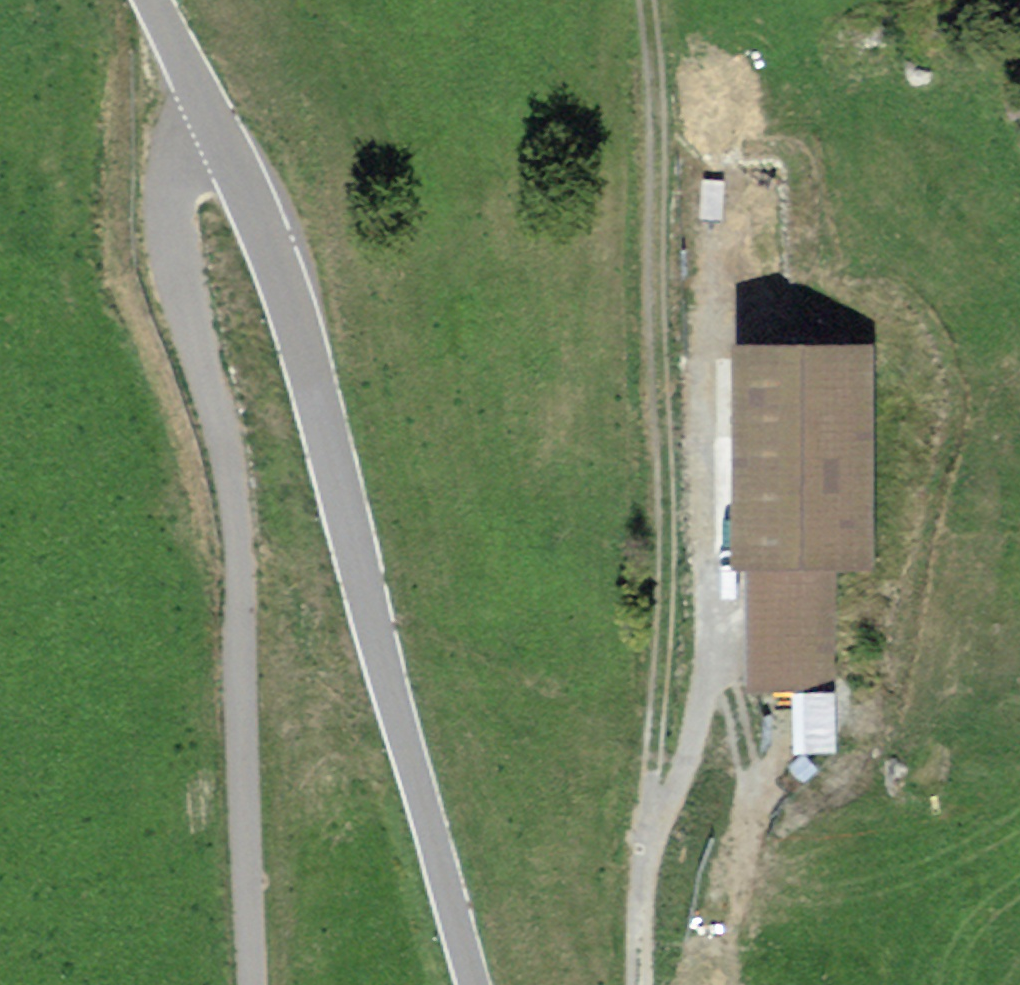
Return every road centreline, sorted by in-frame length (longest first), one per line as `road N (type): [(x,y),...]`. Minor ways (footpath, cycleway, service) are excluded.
road 1 (tertiary): [(214,123),(278,287),(476,984)]
road 2 (residential): [(214,123),(172,170),(167,249),(204,369),(236,519),(250,984)]
road 3 (track): [(644,0),(662,477),(638,860)]
road 4 (track): [(643,984),(638,860),(712,665),(704,351)]
road 5 (tertiary): [(153,0),(214,123)]

